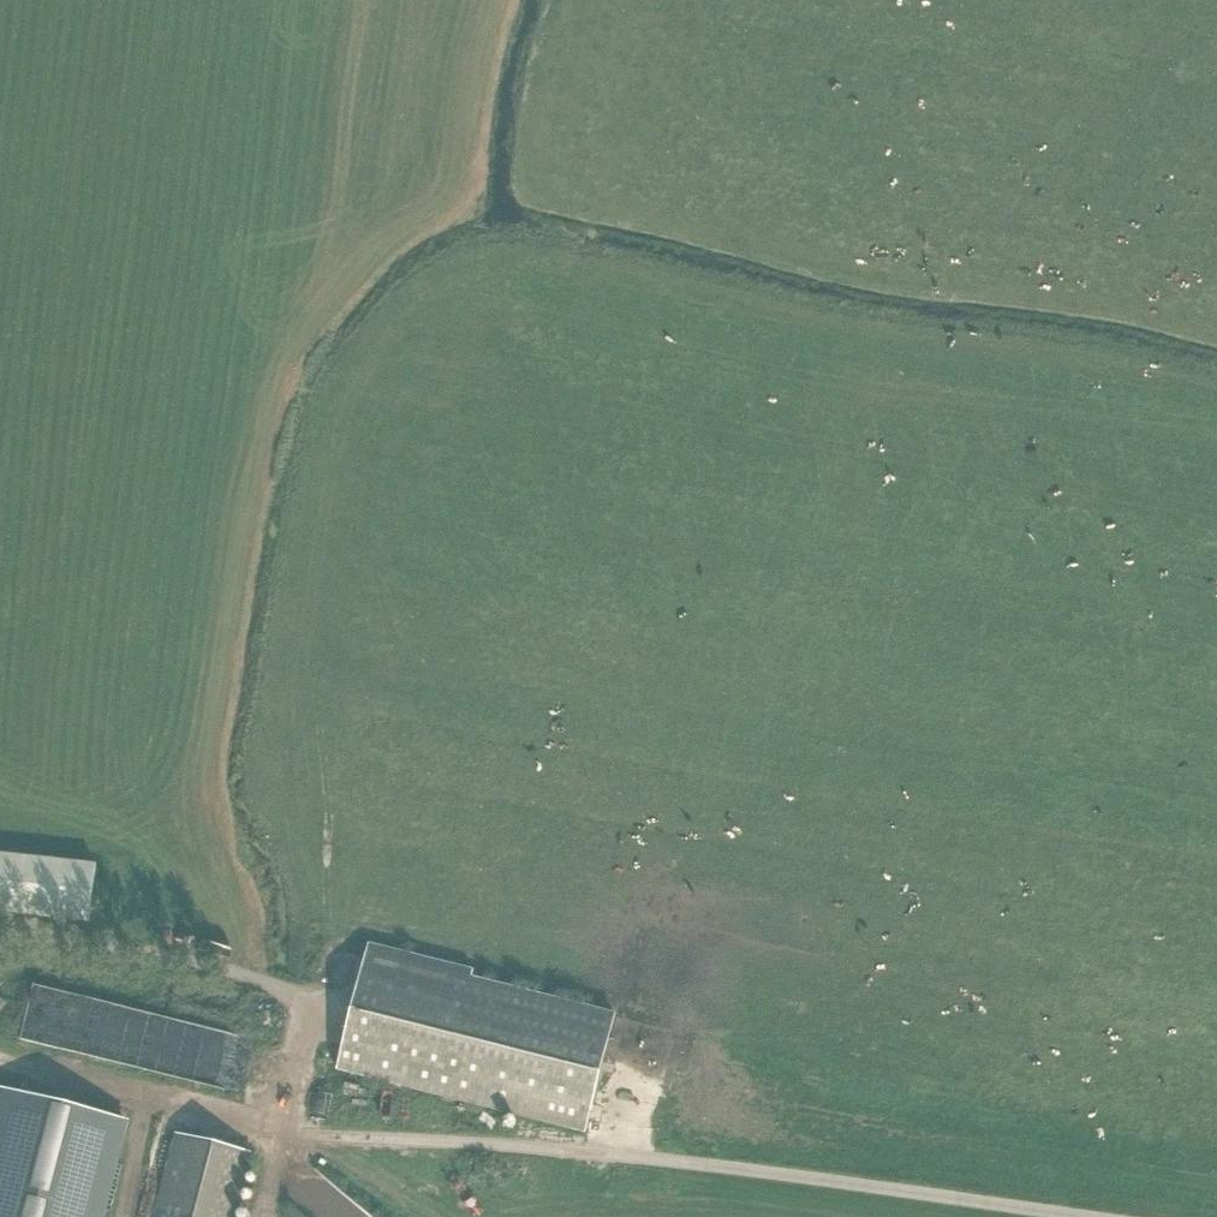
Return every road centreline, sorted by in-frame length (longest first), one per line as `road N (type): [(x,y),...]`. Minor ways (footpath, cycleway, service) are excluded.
road 1 (track): [(0,1061),(309,1135),(678,1162),(1082,1216)]

